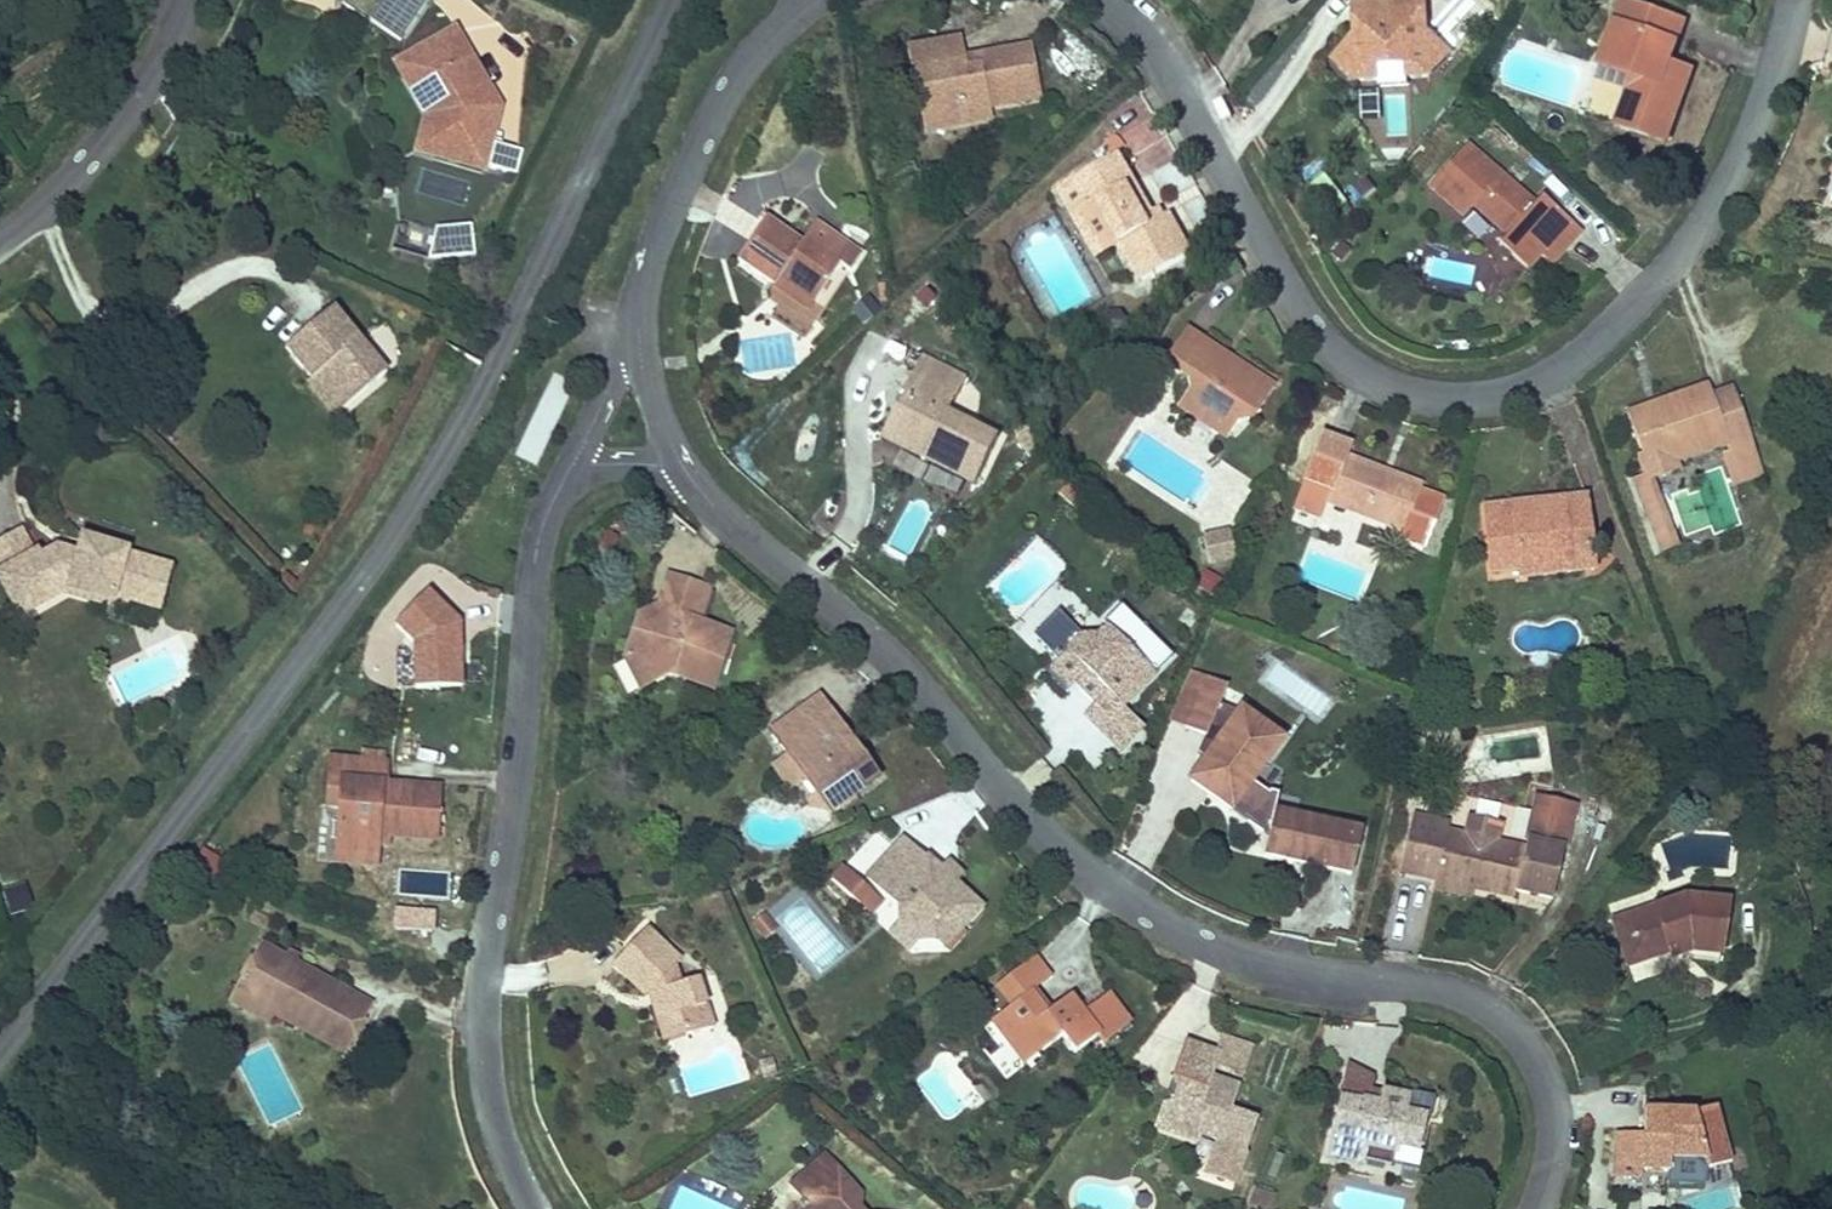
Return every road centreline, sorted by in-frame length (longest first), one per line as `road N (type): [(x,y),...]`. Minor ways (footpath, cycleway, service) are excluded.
road 1 (residential): [(674,0),(464,424),(356,596),(0,1063)]
road 2 (residential): [(688,477),(899,661),(1061,847),(1126,897),(1261,957),(1416,979),(1493,1008),(1523,1034),(1548,1094),(1545,1160),(1529,1208)]
road 3 (residential): [(1790,0),(1749,135),(1710,209),(1656,279),(1564,364),(1469,398),(1396,388),(1344,356),(1317,327),(1281,276),(1159,50),(1110,0)]
road 4 (residential): [(538,1208),(495,1109),(485,978),(513,812),(535,564),(553,505)]
road 5 (residential): [(807,0),(753,53),(714,113),(662,224),(639,330)]
road 6 (residential): [(189,0),(118,115),(0,236)]
road 7 (residential): [(639,330),(553,505)]
road 8 (residential): [(639,330),(651,402),(688,477)]
road 9 (residential): [(553,505),(569,483),(614,462),(663,465),(688,477)]

